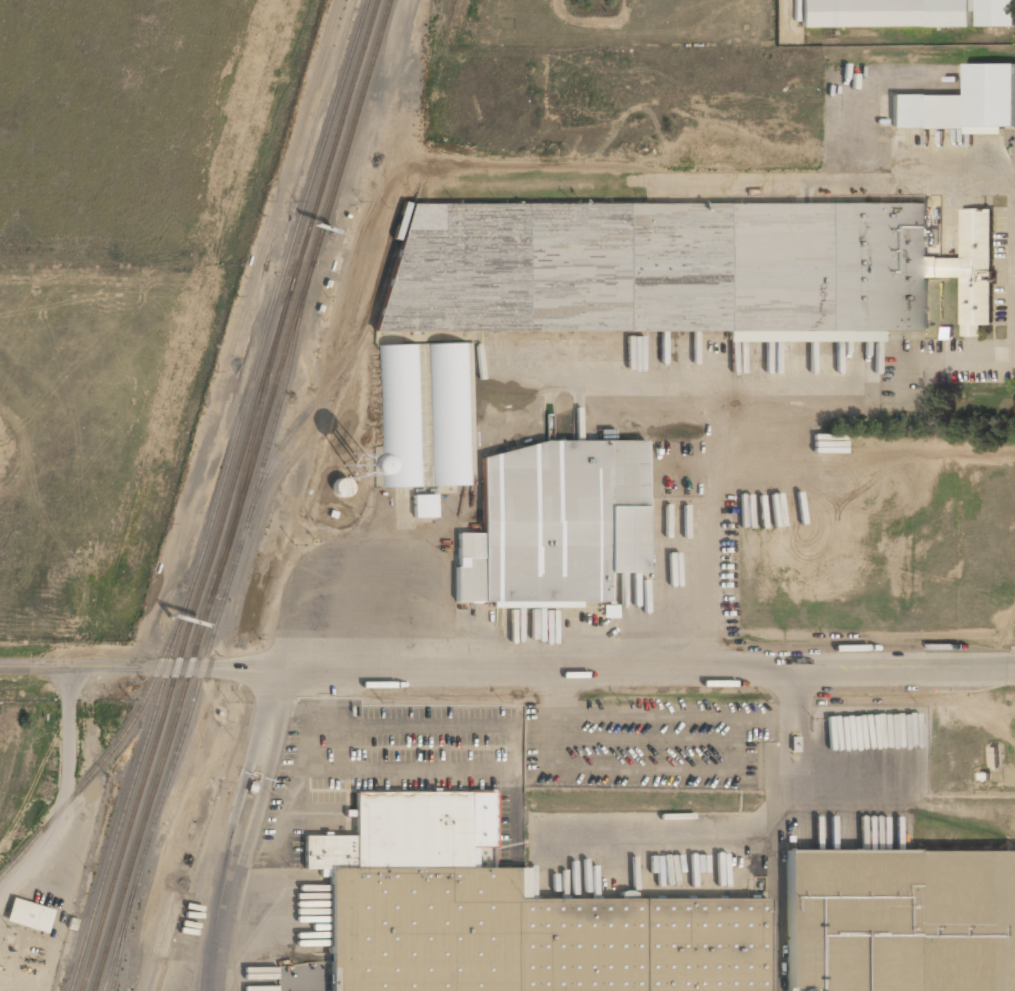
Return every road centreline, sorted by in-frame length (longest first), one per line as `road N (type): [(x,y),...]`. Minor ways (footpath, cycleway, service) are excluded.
road 1 (tertiary): [(0,668),(1014,667)]

